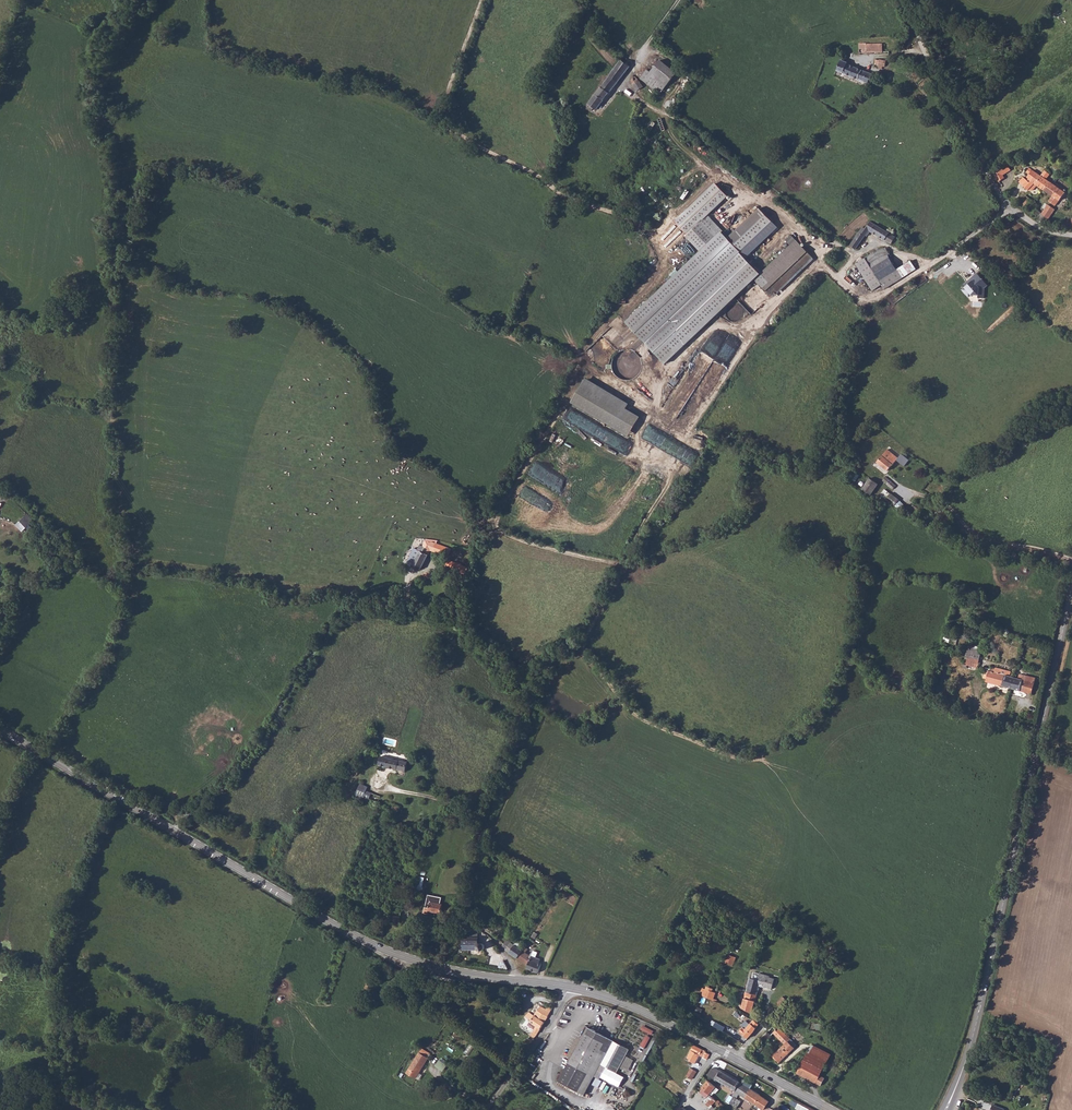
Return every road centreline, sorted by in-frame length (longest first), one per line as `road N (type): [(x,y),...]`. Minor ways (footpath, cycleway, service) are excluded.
road 1 (track): [(834,240),(763,318),(717,328),(672,368),(646,407),(593,372),(467,192),(351,91),(344,59)]
road 2 (secondary): [(516,981),(439,967),(372,944),(0,731)]
road 3 (tertiary): [(949,1102),(982,1007),(1071,591)]
road 4 (track): [(176,831),(270,730),(326,638),(355,610),(408,597),(431,560)]
road 5 (track): [(931,267),(882,246),(849,252),(672,115),(640,103),(624,83)]
road 6 (track): [(579,354),(559,338),(519,332),(457,386),(403,456),(329,508)]
road 7 (track): [(692,427),(687,462),(648,518),(620,592),(640,642),(647,694),(628,726)]
road 8 (track): [(112,796),(58,946),(61,1109)]
road 9 (unclassified): [(408,793),(477,811),(468,914),(489,933),(516,981)]
road 10 (unclassified): [(904,0),(936,81),(1011,209)]
road 11 (track): [(646,407),(673,439),(692,427),(763,318)]
road 12 (secondary): [(718,1050),(654,1016),(569,987)]
road 13 (unclassified): [(487,1109),(569,987)]
road 14 (track): [(285,1109),(289,1092),(250,1050),(199,1024)]
road 15 (track): [(931,267),(874,298),(818,263)]

